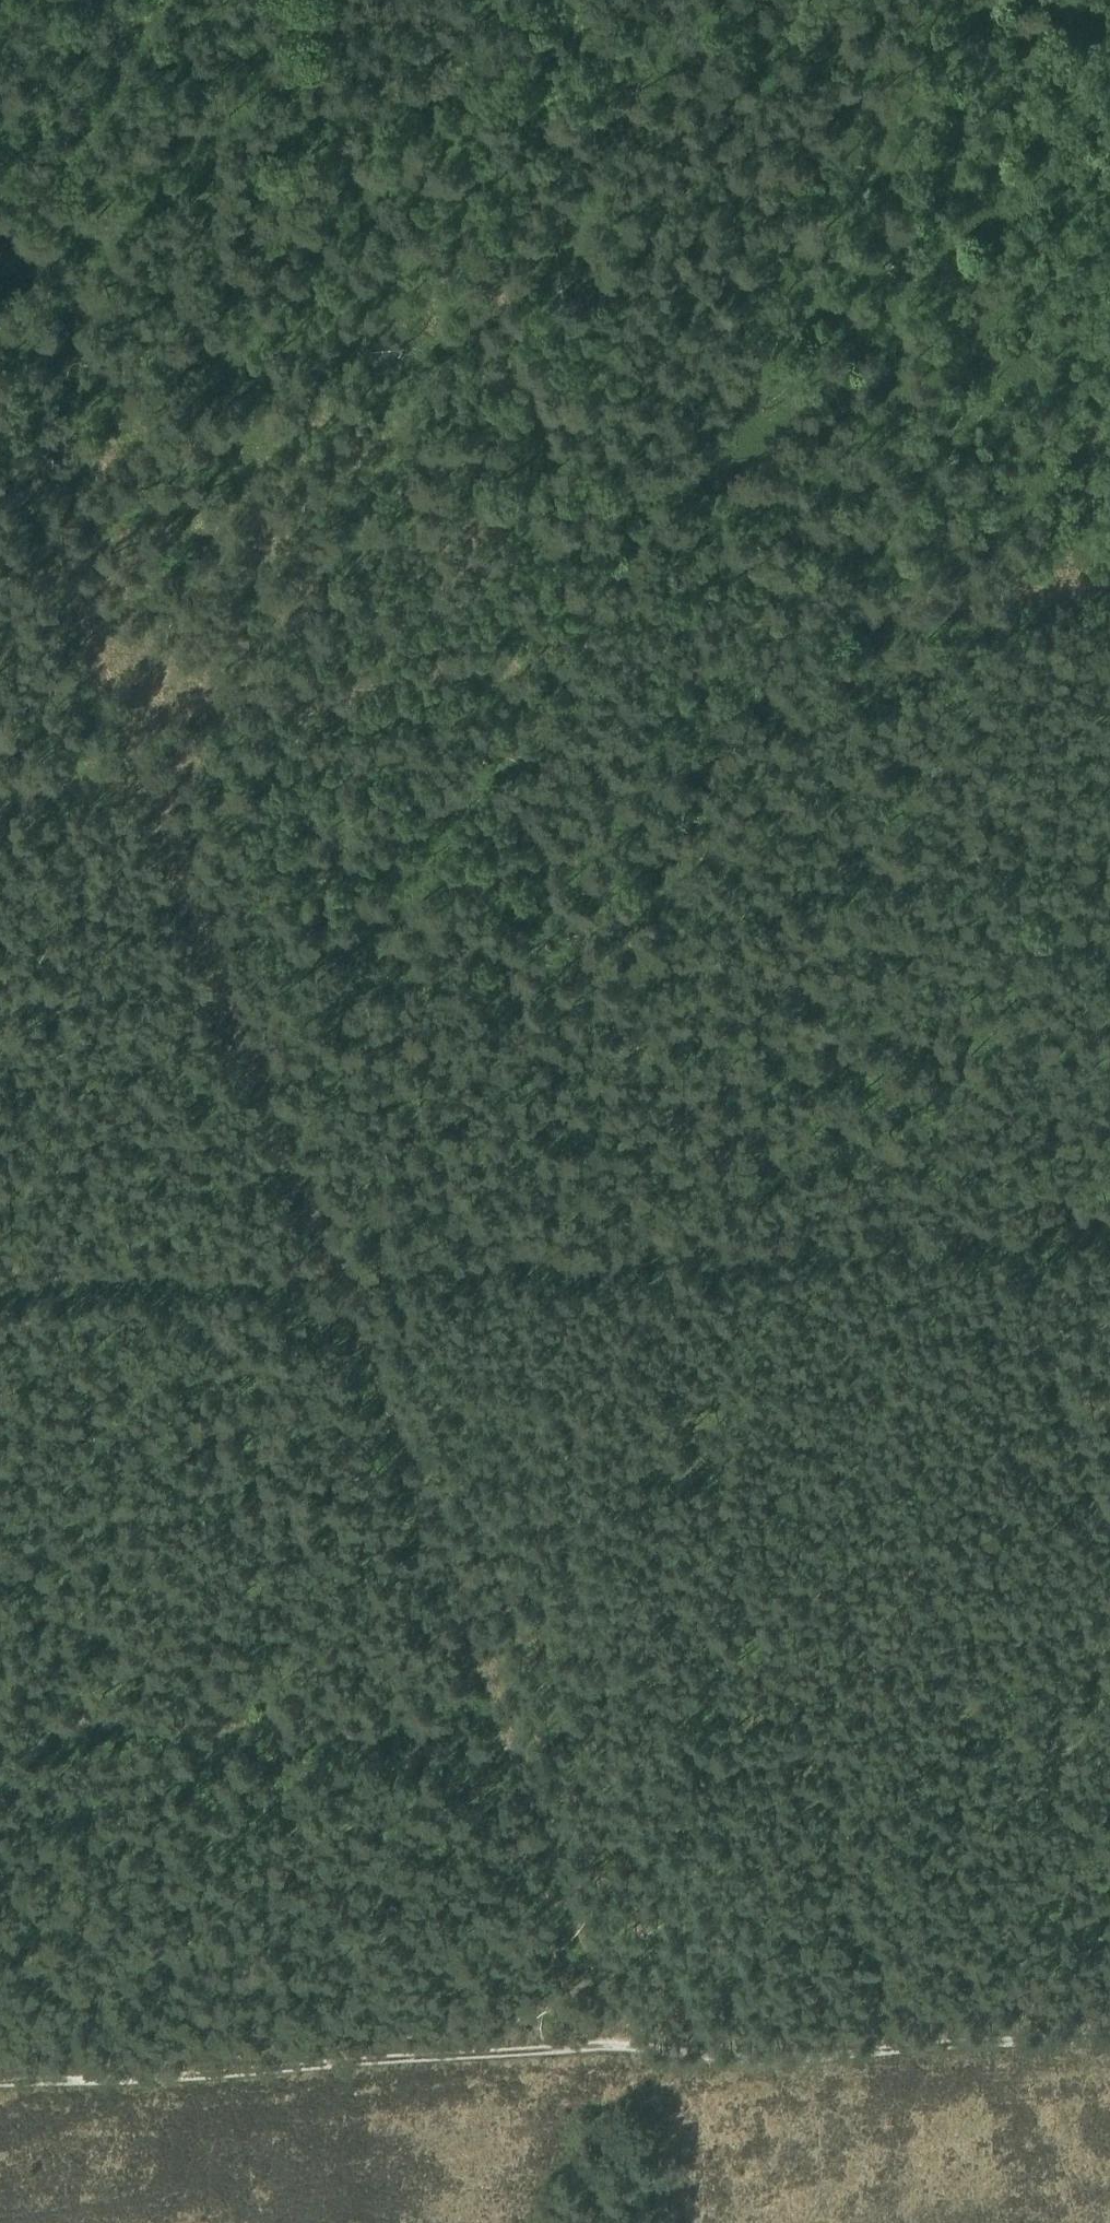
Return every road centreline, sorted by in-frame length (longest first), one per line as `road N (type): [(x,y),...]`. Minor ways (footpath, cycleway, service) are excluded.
road 1 (track): [(1109,2037),(764,2058),(616,2049),(0,2084)]

